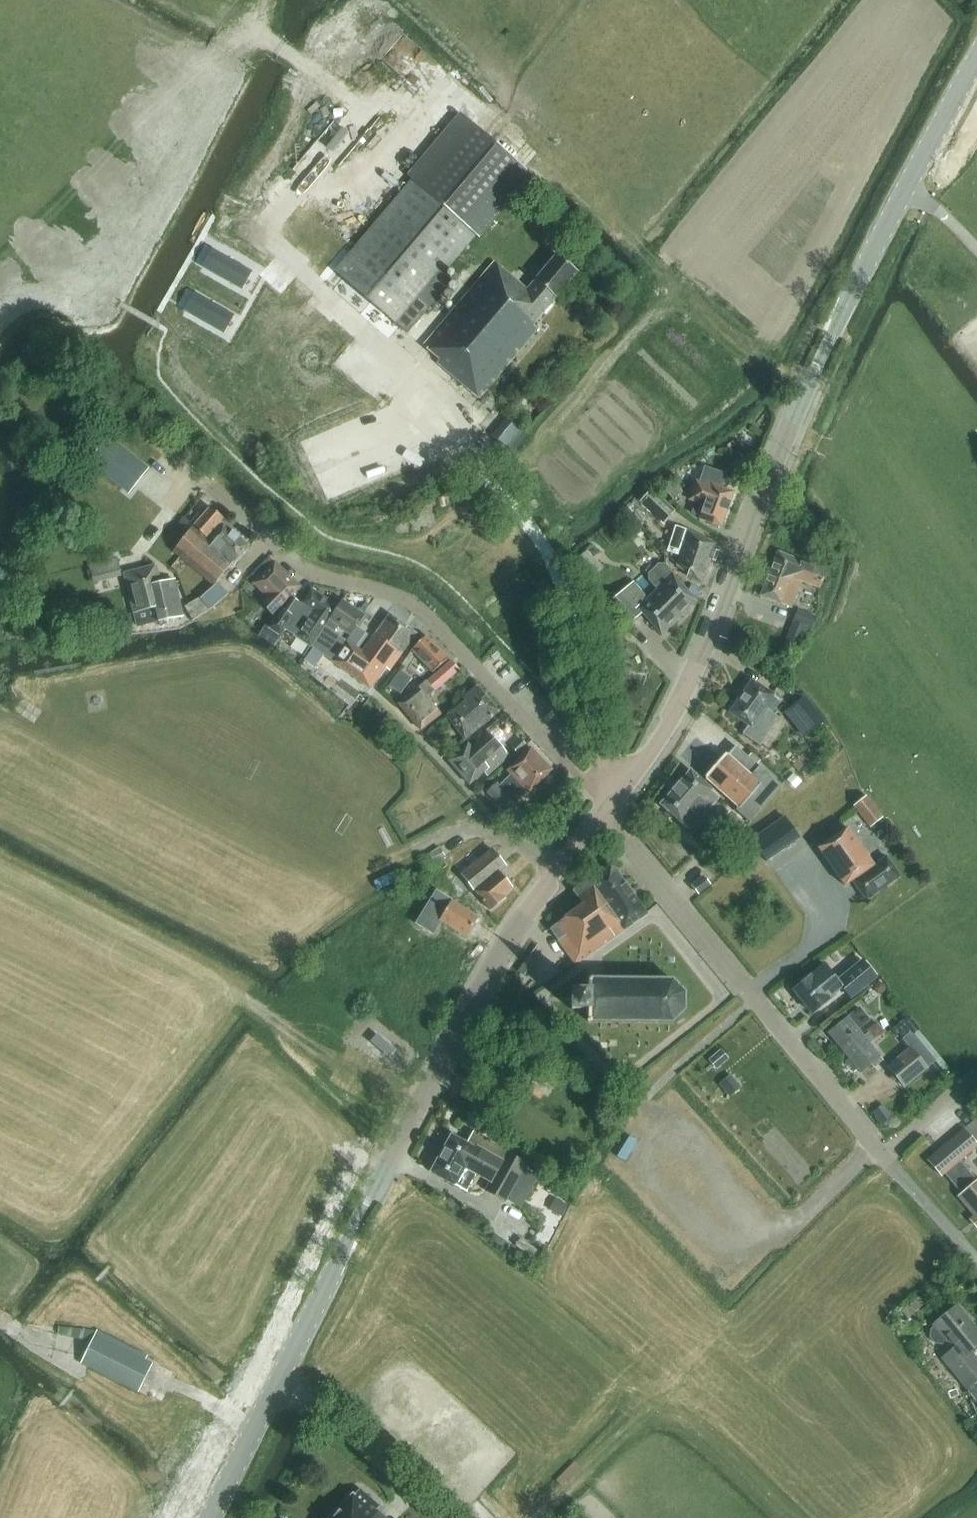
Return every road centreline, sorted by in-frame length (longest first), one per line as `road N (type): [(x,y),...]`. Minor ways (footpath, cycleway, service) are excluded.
road 1 (tertiary): [(605,808),(671,721),(823,354),(976,58)]
road 2 (tertiary): [(211,1517),(359,1217),(525,914),(559,867)]
road 3 (residential): [(605,808),(407,596),(358,591),(298,565),(184,448)]
road 4 (unclassified): [(884,1157),(605,808)]
road 5 (track): [(246,215),(306,90),(291,52),(266,32),(267,0)]
road 6 (residential): [(559,867),(475,830),(415,849)]
road 7 (unclassified): [(884,1157),(976,1264)]
road 8 (unclassified): [(884,1157),(976,1073)]

